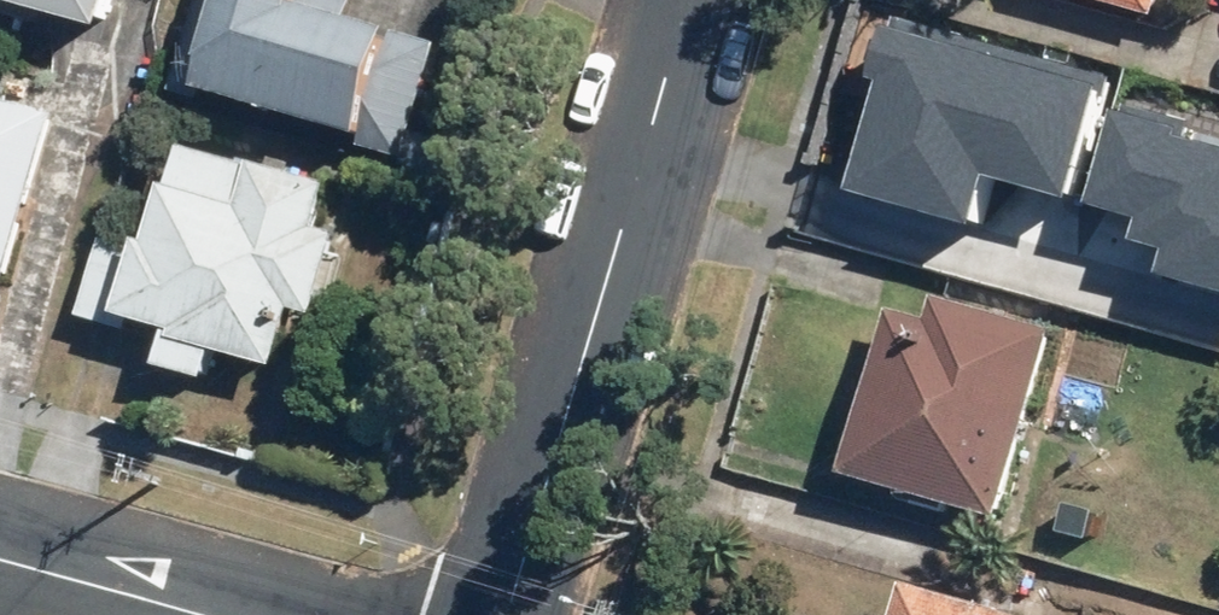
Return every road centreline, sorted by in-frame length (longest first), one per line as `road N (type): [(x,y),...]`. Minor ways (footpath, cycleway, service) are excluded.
road 1 (residential): [(689,0),(510,614)]
road 2 (residential): [(0,559),(205,614)]

